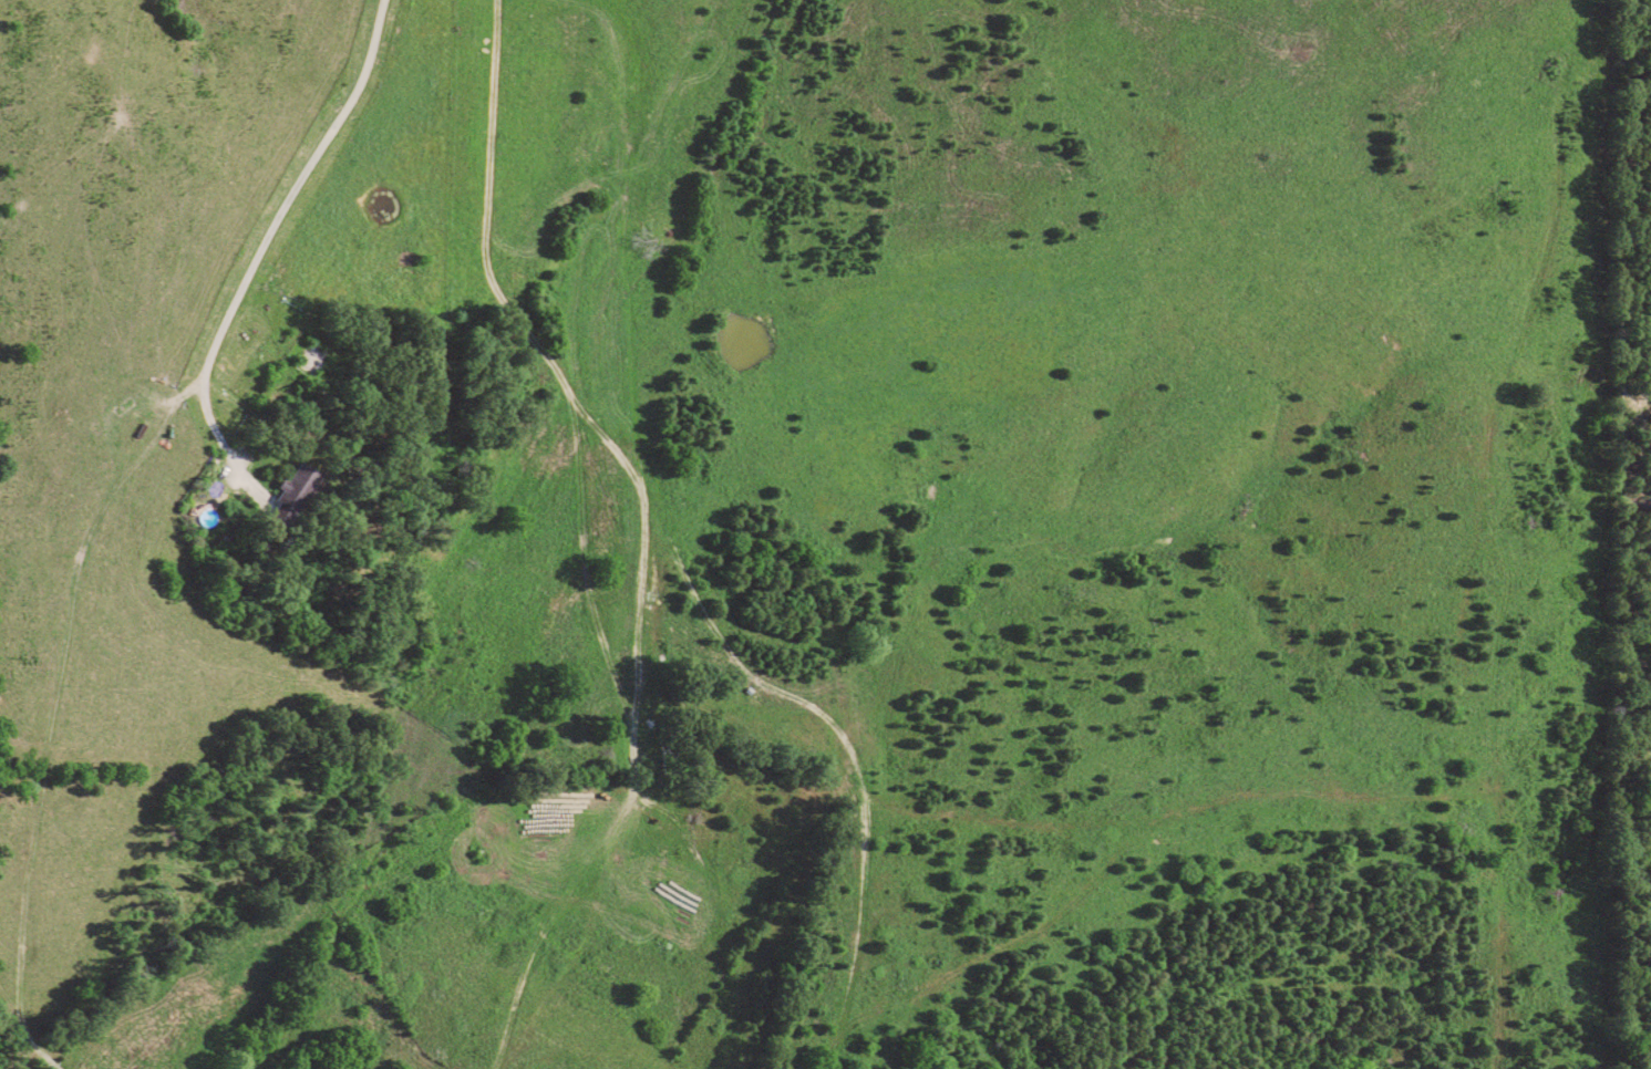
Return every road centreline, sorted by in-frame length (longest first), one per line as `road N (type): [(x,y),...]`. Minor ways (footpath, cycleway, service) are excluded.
road 1 (residential): [(381,0),(357,87),(278,210),(200,375),(209,447),(254,504)]

